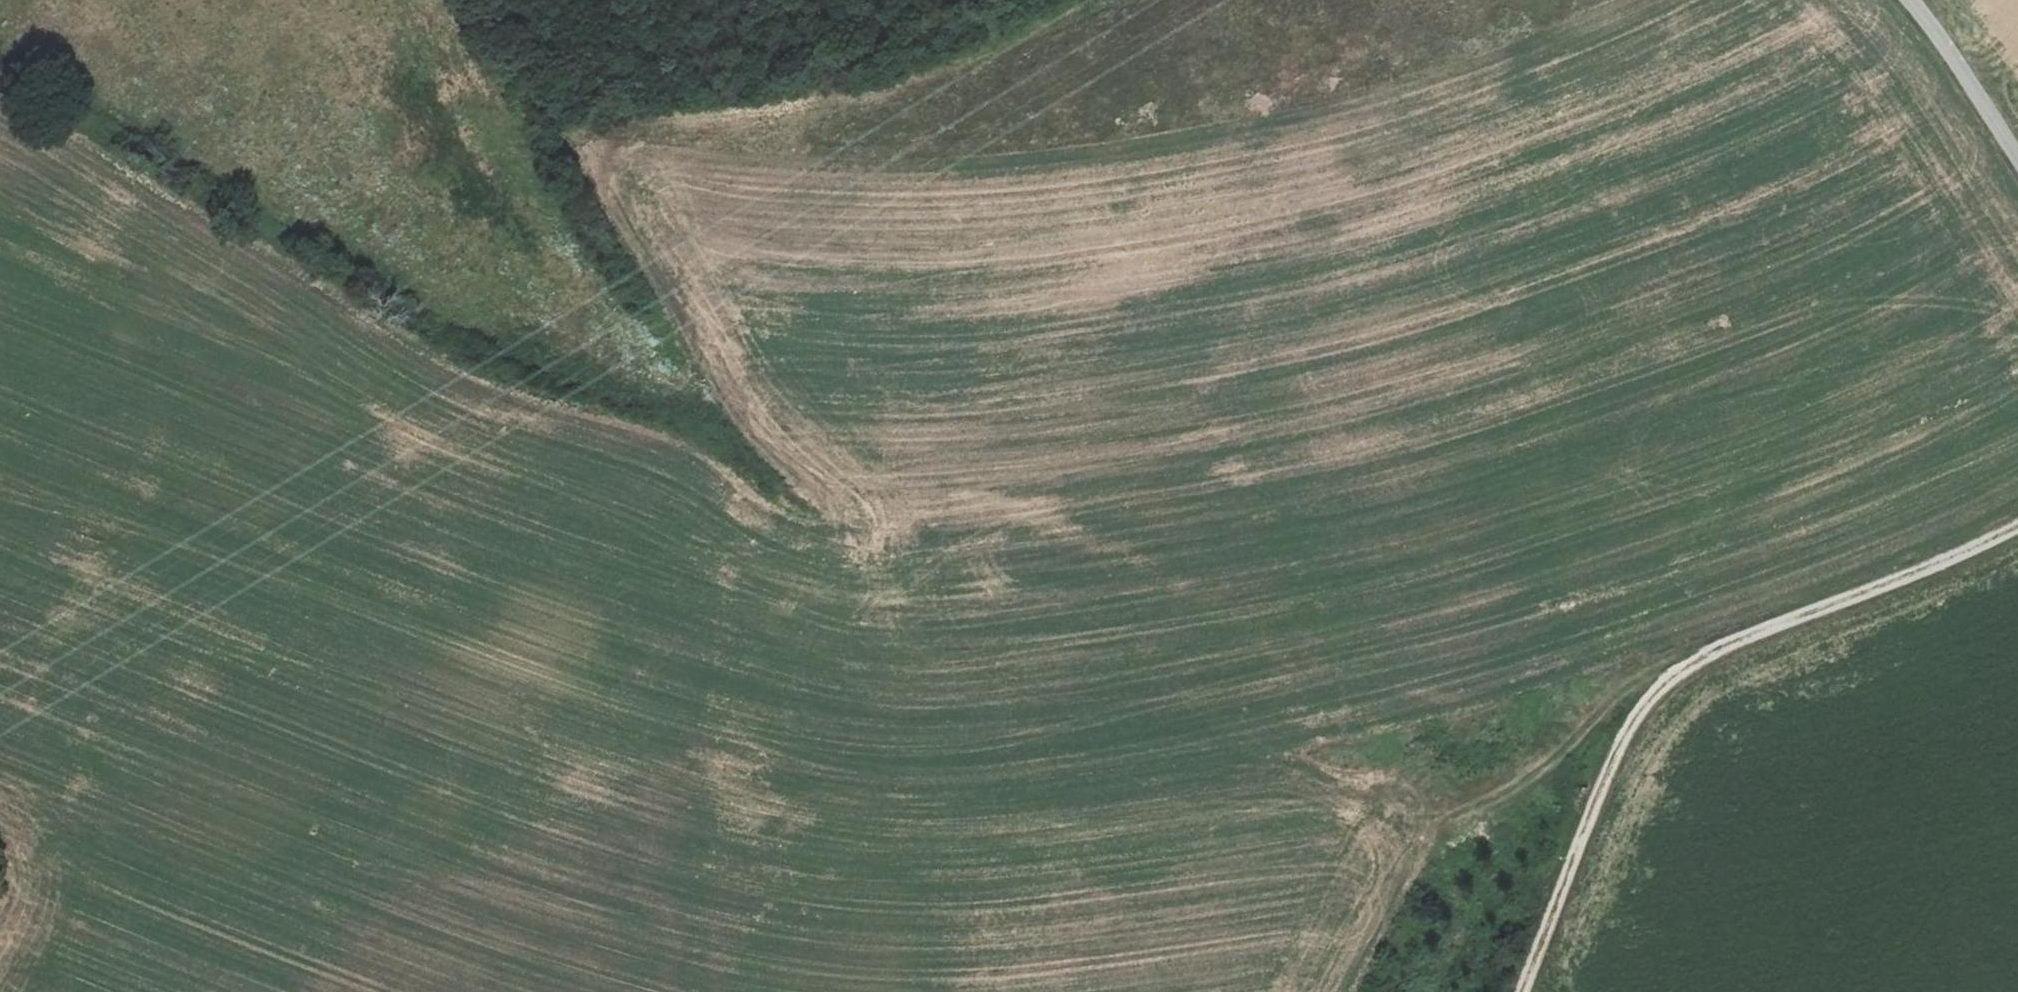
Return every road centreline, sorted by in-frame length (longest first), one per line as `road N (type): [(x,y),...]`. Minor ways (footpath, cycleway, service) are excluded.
road 1 (track): [(2017,526),(1742,637),(1674,675),(1620,745),(1522,991)]
road 2 (unclassified): [(1911,0),(2017,157)]

